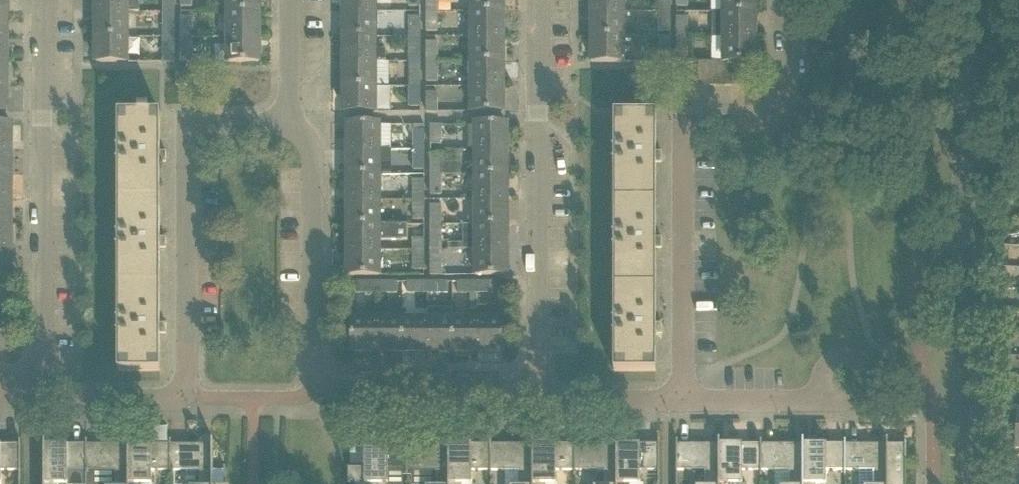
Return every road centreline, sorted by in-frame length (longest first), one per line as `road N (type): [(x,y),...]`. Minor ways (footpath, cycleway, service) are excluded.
road 1 (residential): [(38,391),(72,402),(184,400),(189,121),(286,118)]
road 2 (tertiary): [(974,483),(962,411),(961,0)]
road 3 (residential): [(681,403),(685,137),(695,125),(764,124),(787,93),(787,0)]
road 4 (residential): [(536,392),(541,0)]
road 5 (residential): [(38,391),(47,0)]
road 6 (residential): [(318,387),(314,137),(286,118)]
road 7 (residential): [(318,387),(536,392)]
road 8 (residential): [(536,392),(560,403),(681,403)]
road 9 (residential): [(681,403),(822,403)]
road 10 (residential): [(822,403),(855,404),(866,387),(854,361),(837,360),(822,379)]

